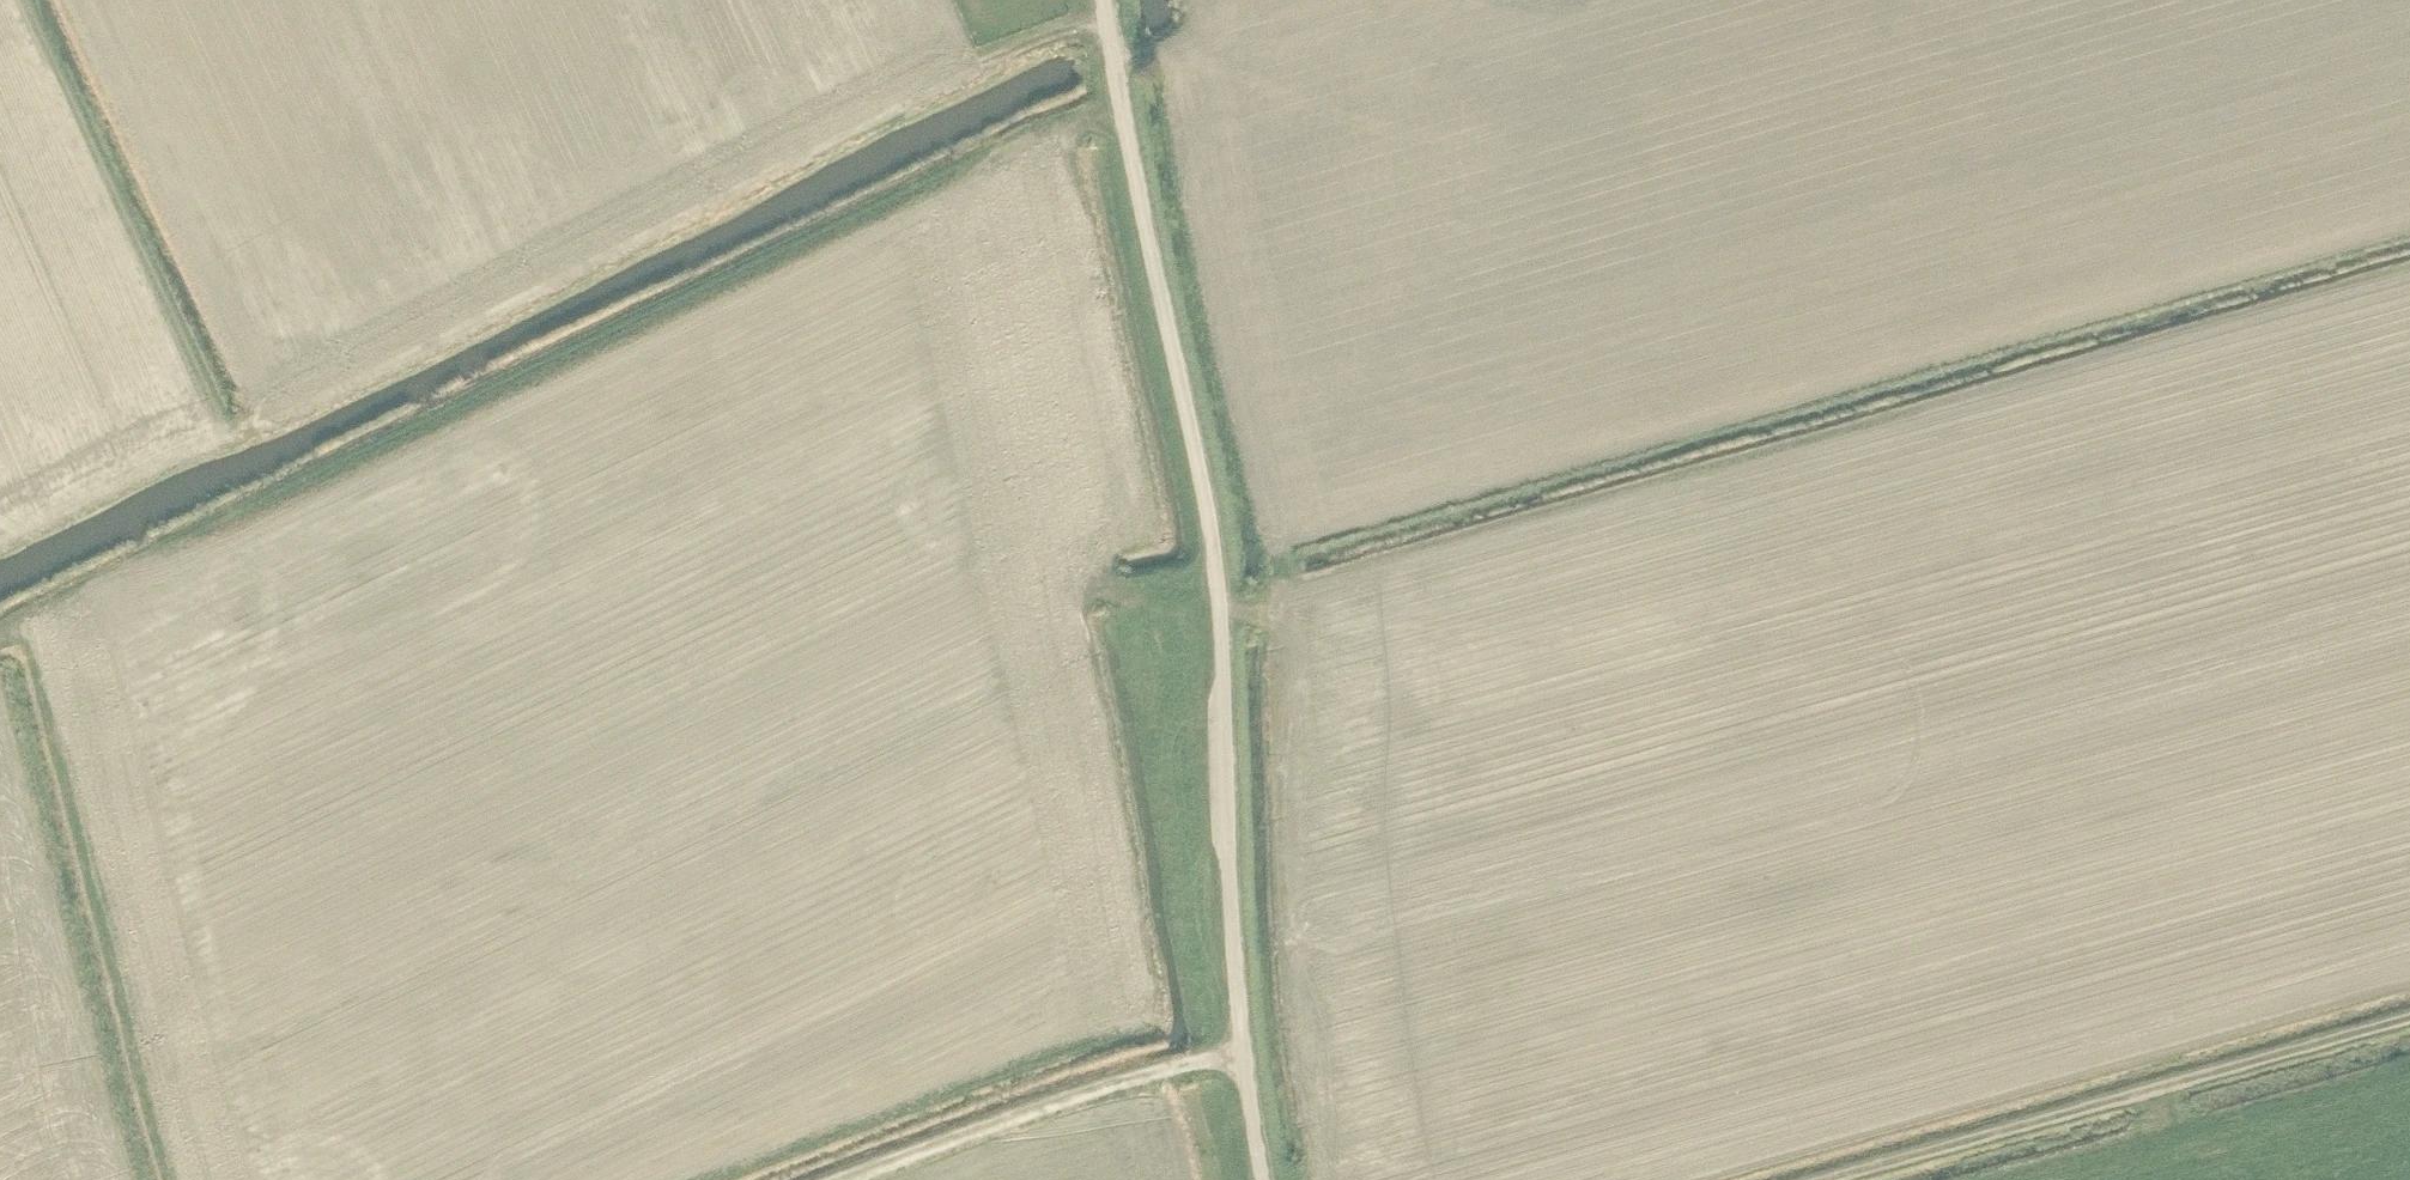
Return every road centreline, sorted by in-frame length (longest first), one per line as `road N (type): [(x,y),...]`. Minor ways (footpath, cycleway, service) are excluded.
road 1 (unclassified): [(1262,1179),(1243,1060),(1212,541),(1103,0)]
road 2 (track): [(1836,1179),(2409,1021)]
road 3 (track): [(1243,1060),(1152,1075),(879,1179)]

